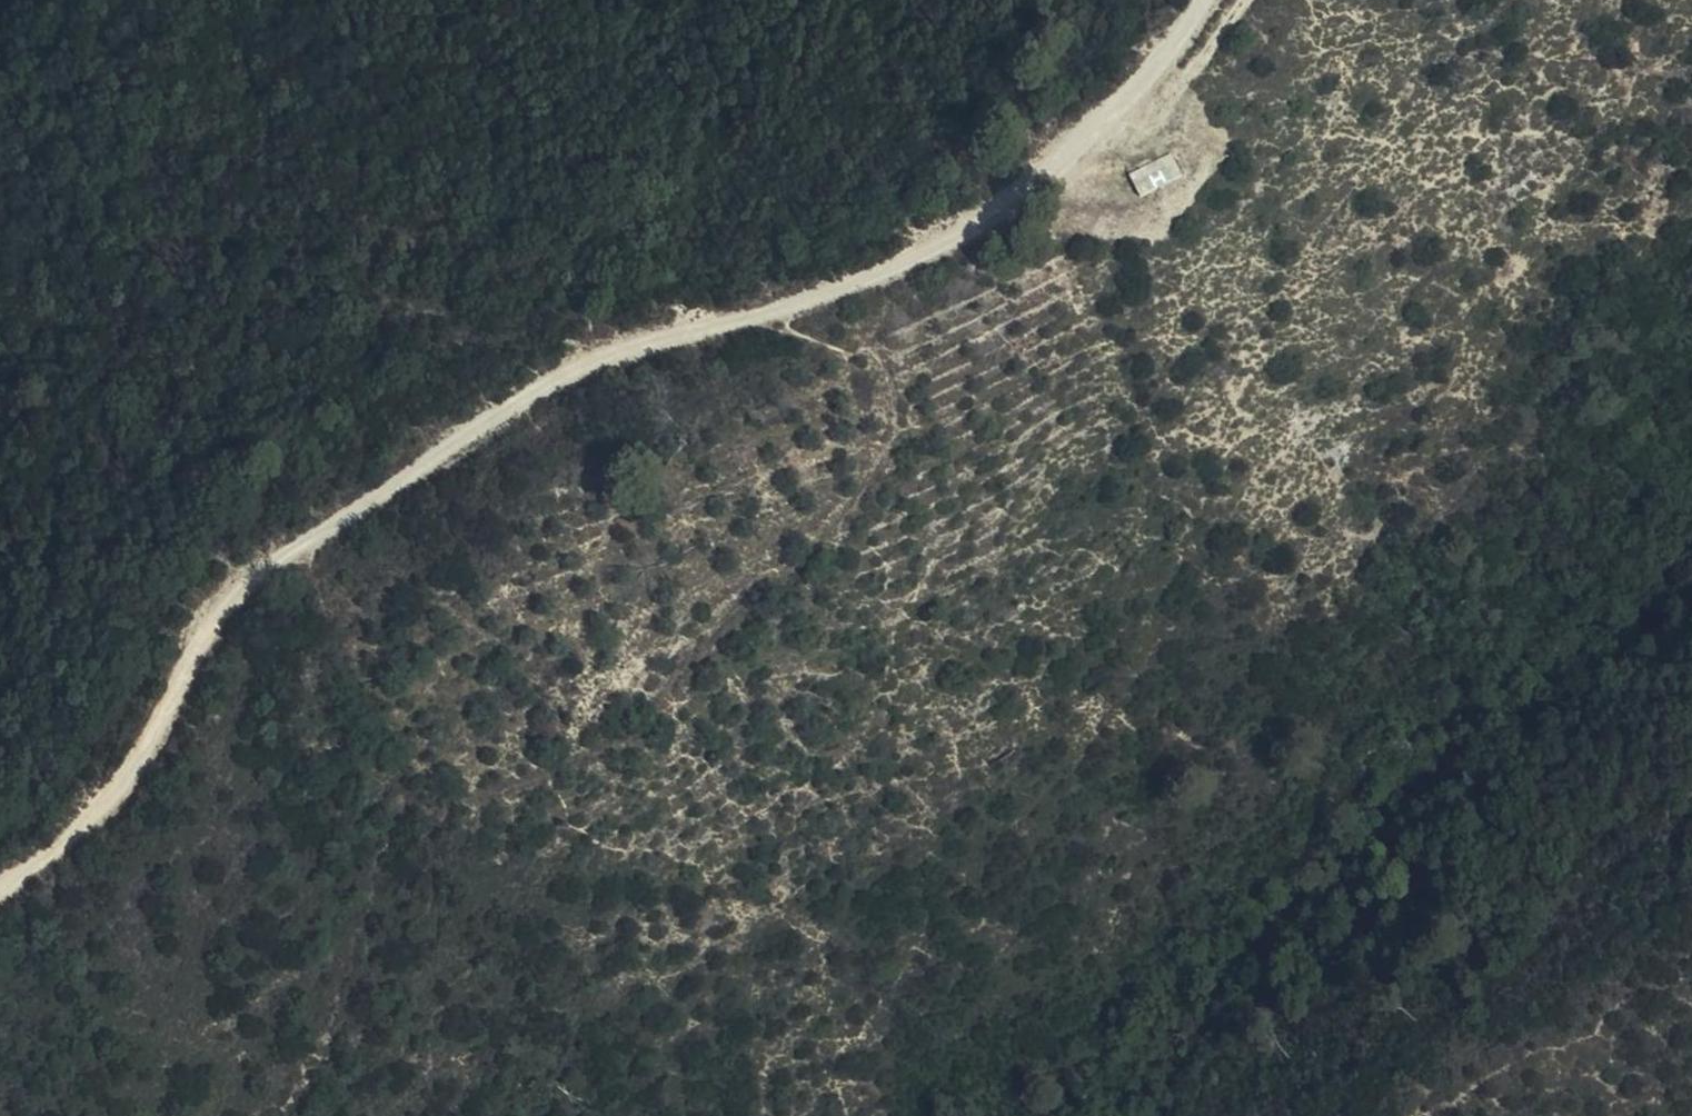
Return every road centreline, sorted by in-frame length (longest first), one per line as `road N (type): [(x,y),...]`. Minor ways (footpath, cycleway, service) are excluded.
road 1 (track): [(1203,0),(1120,119),(1017,200),(909,262),(766,314),(584,360),(436,445),(266,561),(205,624),(117,783),(0,888)]
road 2 (track): [(1120,119),(1162,108),(1247,0)]

